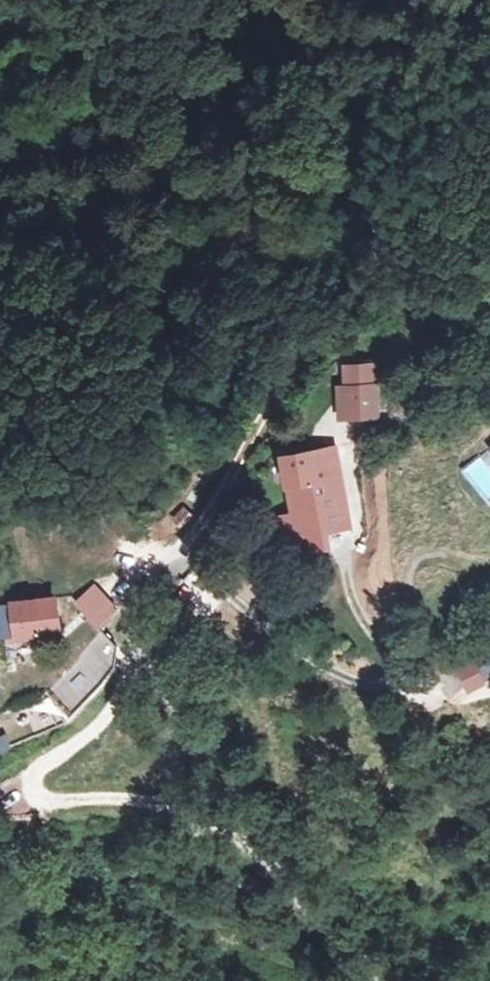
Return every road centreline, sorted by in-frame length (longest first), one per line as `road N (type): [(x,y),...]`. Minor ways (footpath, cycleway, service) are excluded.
road 1 (track): [(179,550),(362,257),(390,196),(435,0)]
road 2 (unclassified): [(364,980),(280,895),(224,778),(134,649),(146,592),(179,550)]
road 3 (track): [(265,870),(190,813),(145,801),(67,804),(44,801),(33,789),(33,773),(105,721),(134,649)]

